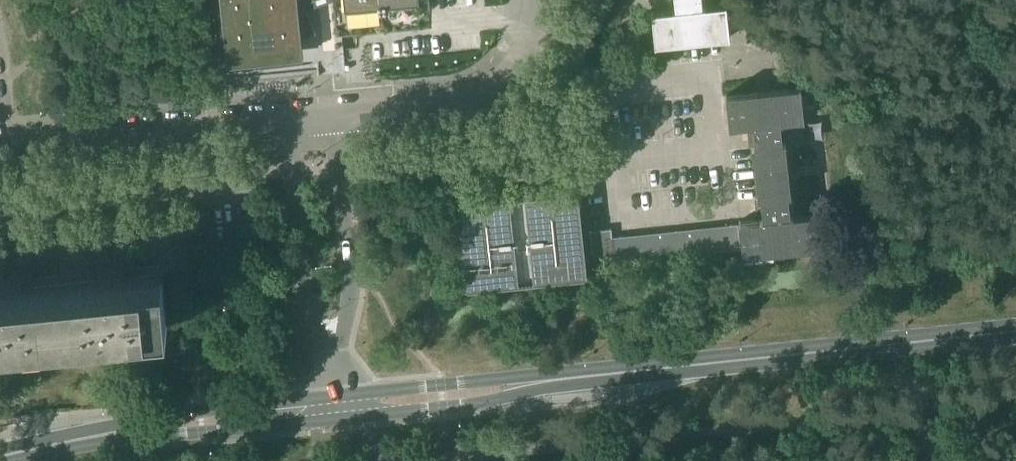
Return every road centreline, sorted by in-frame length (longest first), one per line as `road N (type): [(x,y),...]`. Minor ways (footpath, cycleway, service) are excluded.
road 1 (secondary): [(577,378),(1015,331)]
road 2 (residential): [(0,154),(286,124)]
road 3 (residential): [(337,117),(454,107),(490,91),(524,57),(540,0)]
road 4 (residential): [(334,357),(349,288),(337,117)]
road 5 (residential): [(286,124),(303,292),(334,357)]
road 6 (secondary): [(577,378),(337,396)]
road 7 (secondary): [(343,419),(497,401),(577,378)]
road 8 (secondary): [(118,432),(203,433),(343,419)]
road 9 (secondary): [(337,396),(177,413),(118,432)]
road 10 (secondary): [(0,457),(118,432)]

